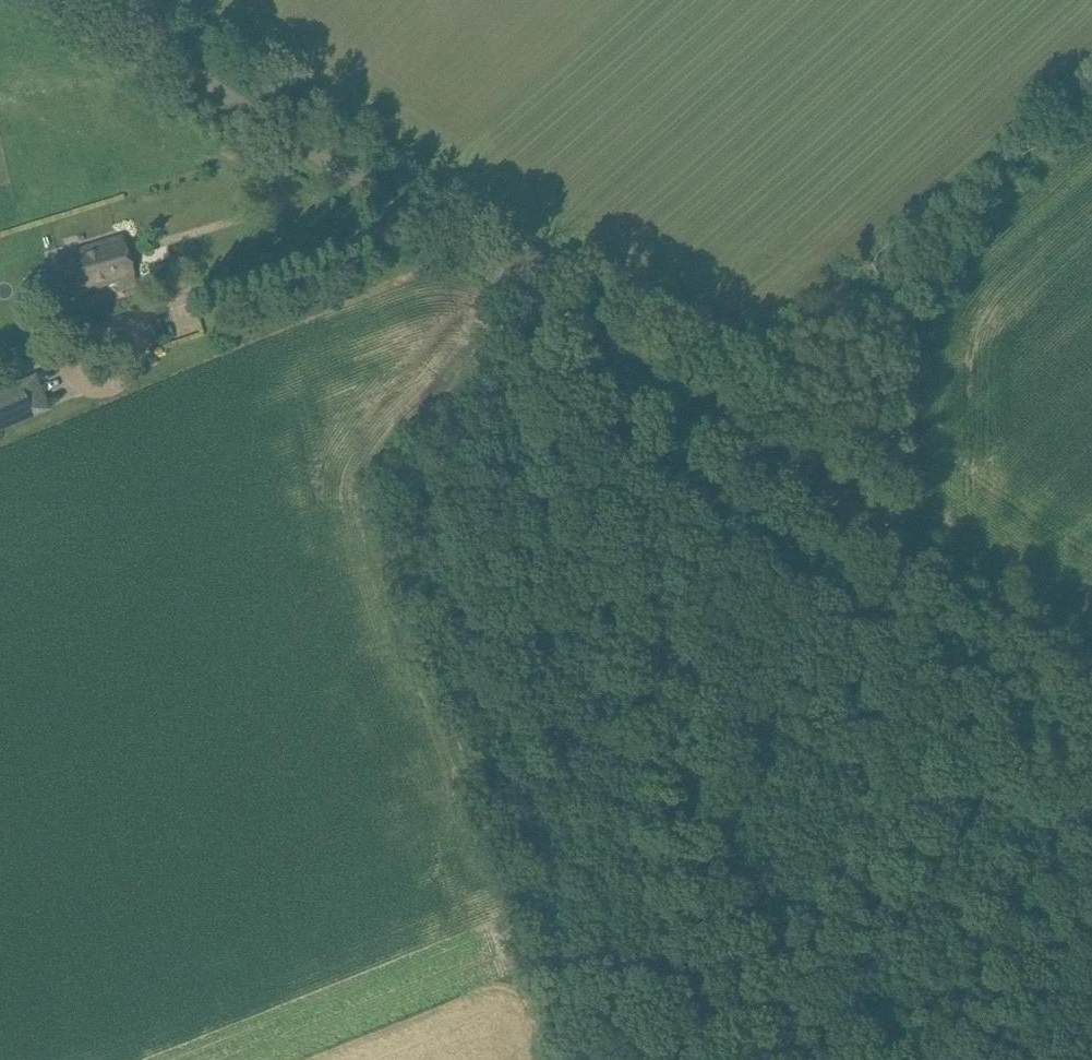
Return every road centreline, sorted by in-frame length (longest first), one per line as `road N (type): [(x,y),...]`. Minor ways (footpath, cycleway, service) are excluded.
road 1 (unclassified): [(1091,661),(86,2)]

